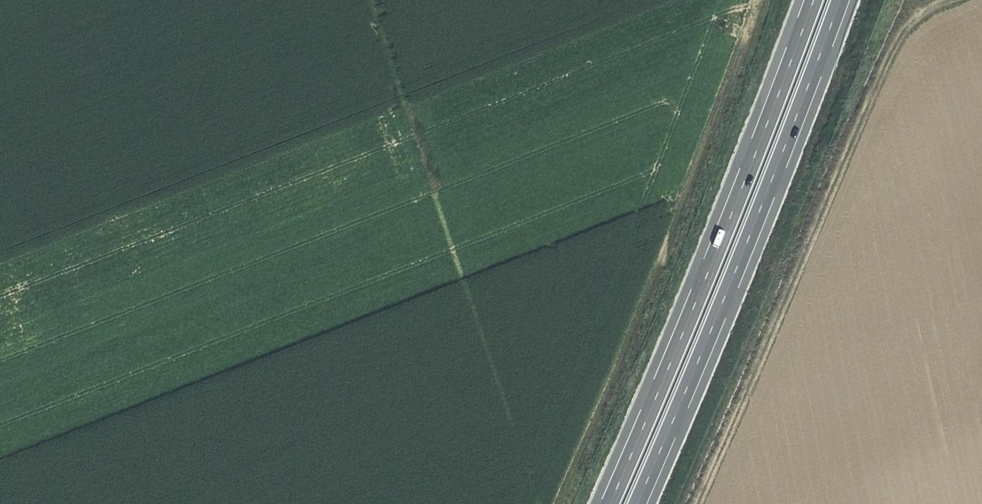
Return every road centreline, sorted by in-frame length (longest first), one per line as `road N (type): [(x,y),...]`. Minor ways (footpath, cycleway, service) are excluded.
road 1 (track): [(698,503),(889,56),(904,29),(951,0)]
road 2 (motorway): [(811,0),(606,503)]
road 3 (motorway): [(633,503),(837,0)]
road 4 (track): [(555,503),(665,246),(756,0)]

